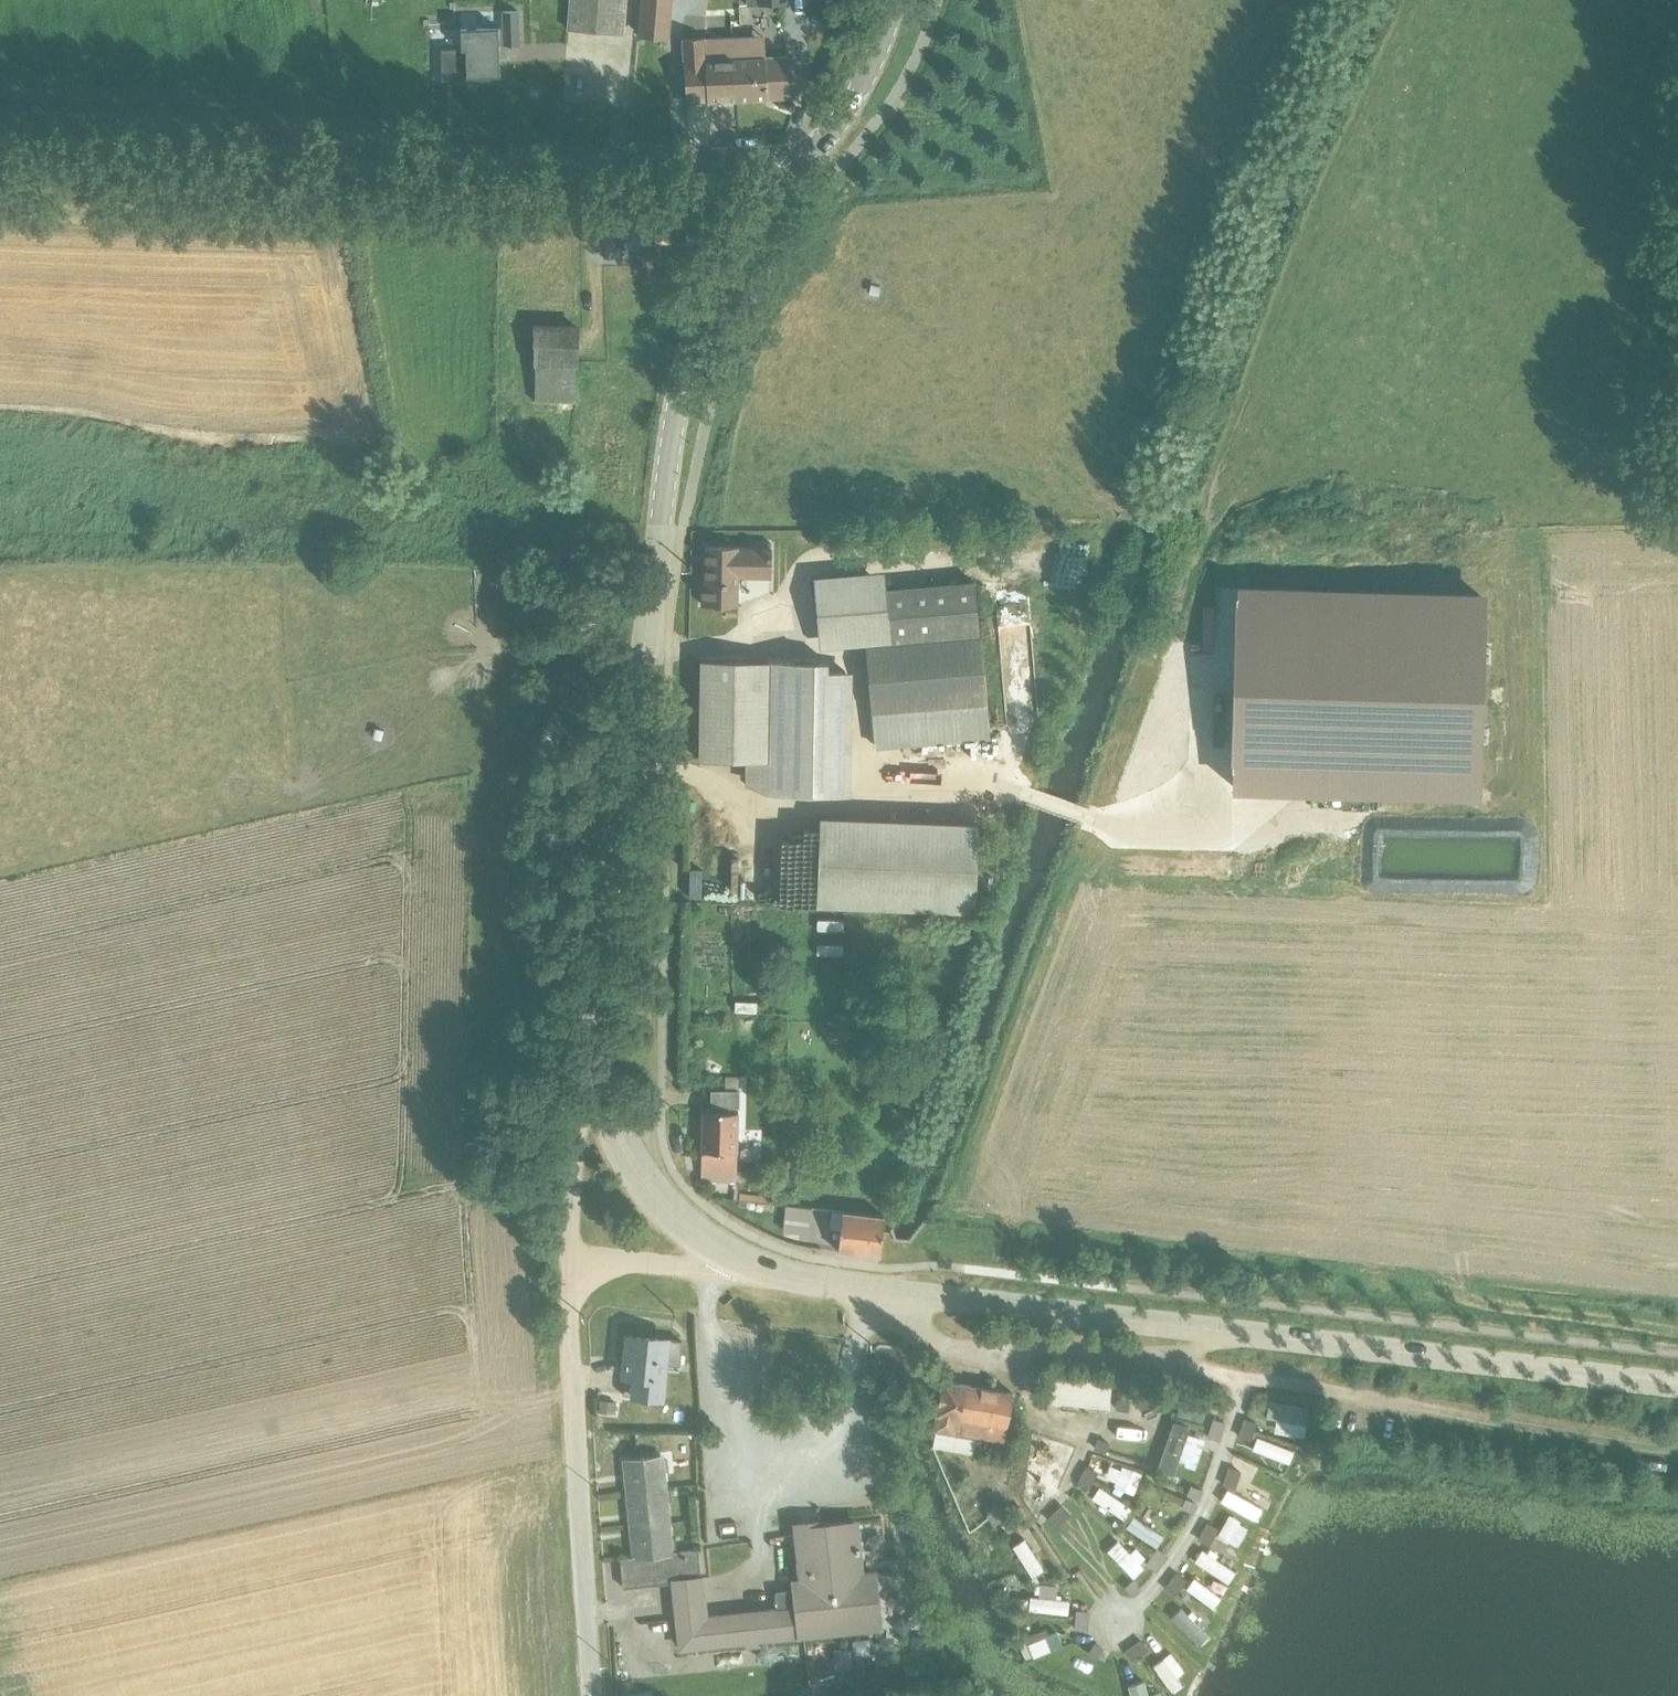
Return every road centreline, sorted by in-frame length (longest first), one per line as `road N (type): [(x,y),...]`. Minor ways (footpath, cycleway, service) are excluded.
road 1 (tertiary): [(598,1097),(606,941),(663,476),(681,392),(723,288),(759,222),(803,169)]
road 2 (unclassified): [(0,160),(240,169),(683,158),(803,169)]
road 3 (tertiary): [(908,1290),(1677,1384)]
road 4 (track): [(1249,1376),(1677,1442)]
road 5 (unclassified): [(569,1267),(592,1695)]
road 6 (tertiary): [(720,1254),(655,1201),(598,1097)]
road 7 (tertiary): [(803,169),(850,105),(895,0)]
road 8 (tertiary): [(908,1290),(765,1269),(720,1254)]
road 9 (unclassified): [(598,1097),(580,1122),(569,1267)]
road 10 (unclassified): [(569,1267),(699,1268),(720,1254)]

